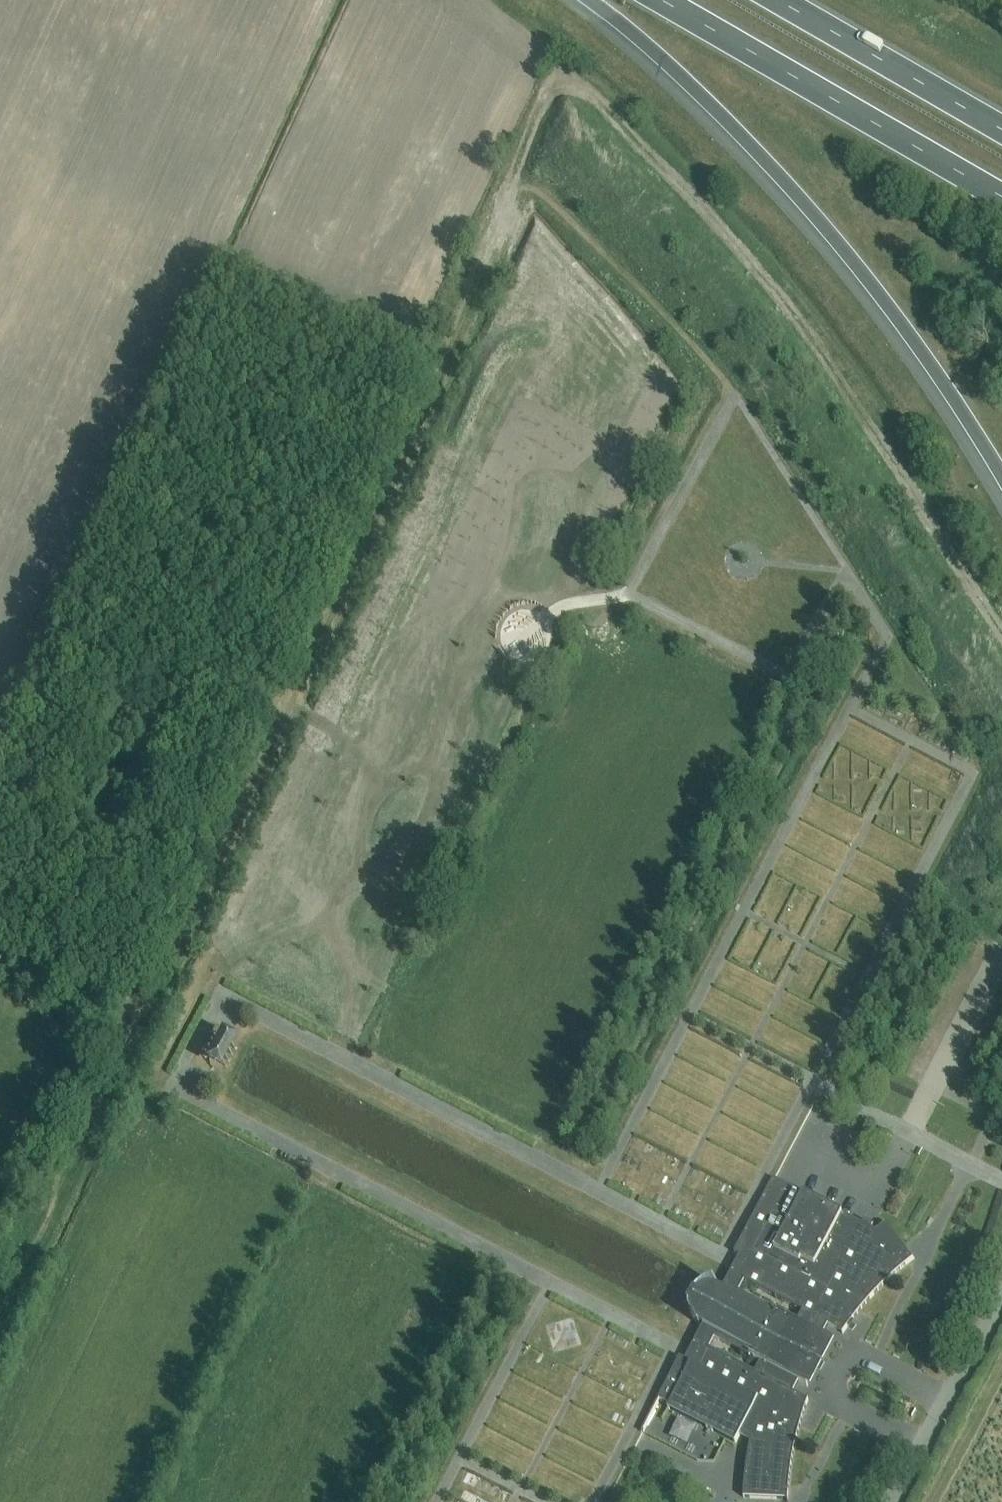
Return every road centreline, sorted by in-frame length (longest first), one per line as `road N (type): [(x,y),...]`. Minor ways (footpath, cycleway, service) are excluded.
road 1 (trunk): [(592,0),(724,117),(856,260),(1001,477)]
road 2 (trunk): [(662,0),(1001,196)]
road 3 (trunk): [(1001,130),(776,0)]
road 4 (unclassified): [(885,1501),(1001,1290)]

